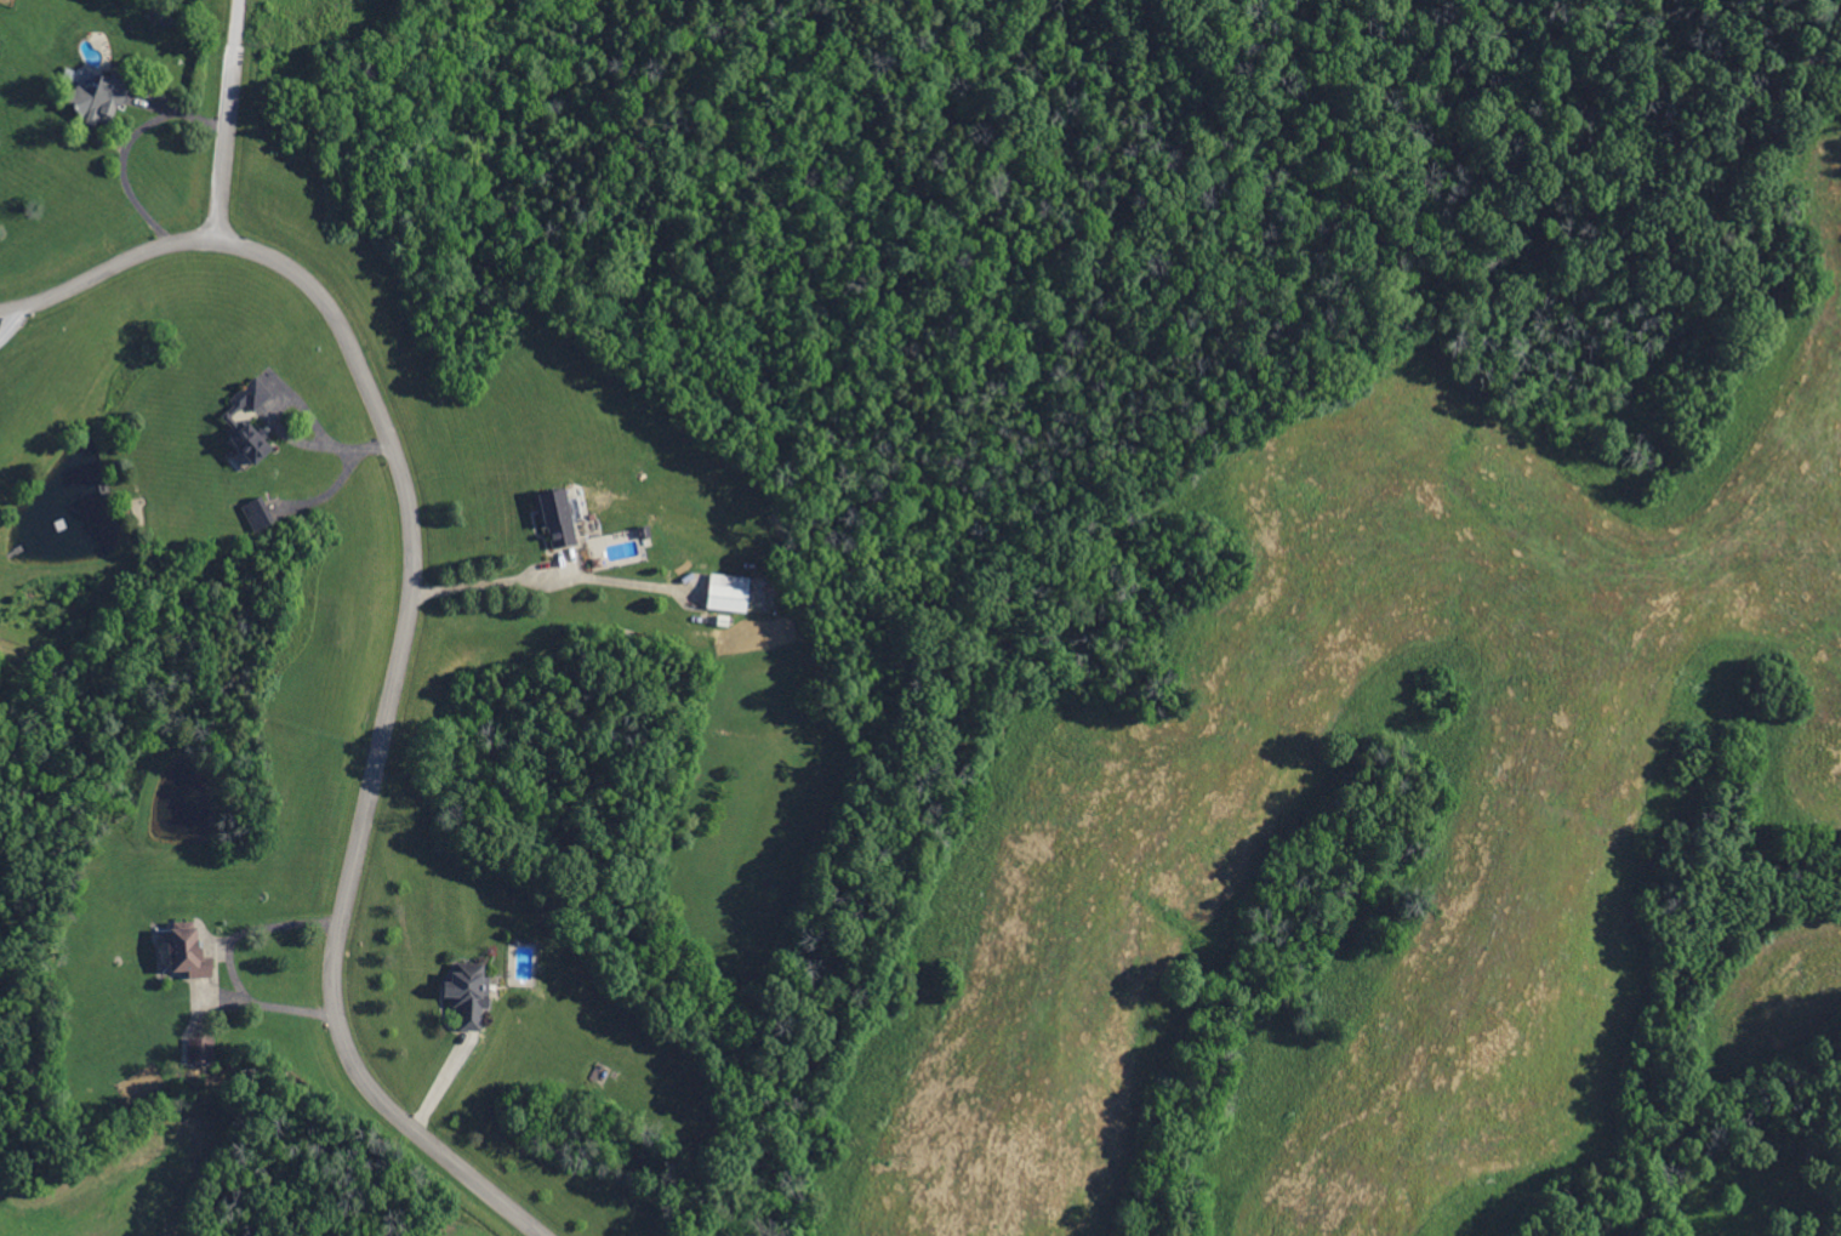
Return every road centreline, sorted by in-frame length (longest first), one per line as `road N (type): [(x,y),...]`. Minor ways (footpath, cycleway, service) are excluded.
road 1 (residential): [(545,1235),(378,1097),(338,1018),(338,935),(414,600),(415,563),(401,462),(341,320),(286,264),(211,234),(149,250),(50,298),(0,311)]
road 2 (residential): [(211,234),(232,0)]

